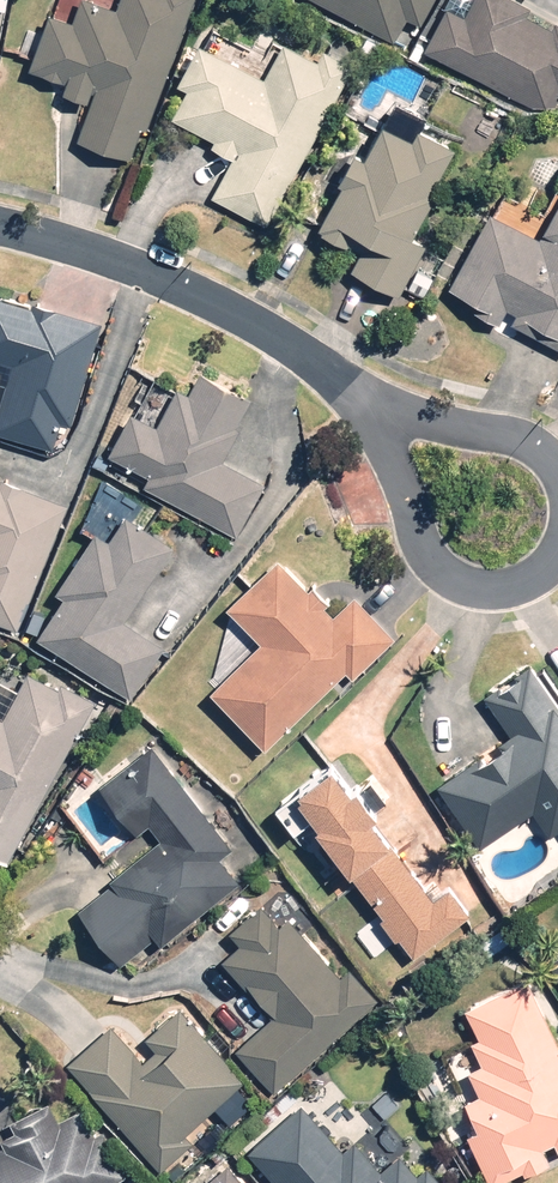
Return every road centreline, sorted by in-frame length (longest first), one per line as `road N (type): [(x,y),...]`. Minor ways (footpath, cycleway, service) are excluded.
road 1 (residential): [(0,226),(141,272),(244,319),(368,404)]
road 2 (residential): [(557,548),(519,585),(453,576),(419,539),(400,487)]
road 3 (residential): [(368,404),(480,427),(557,480)]

